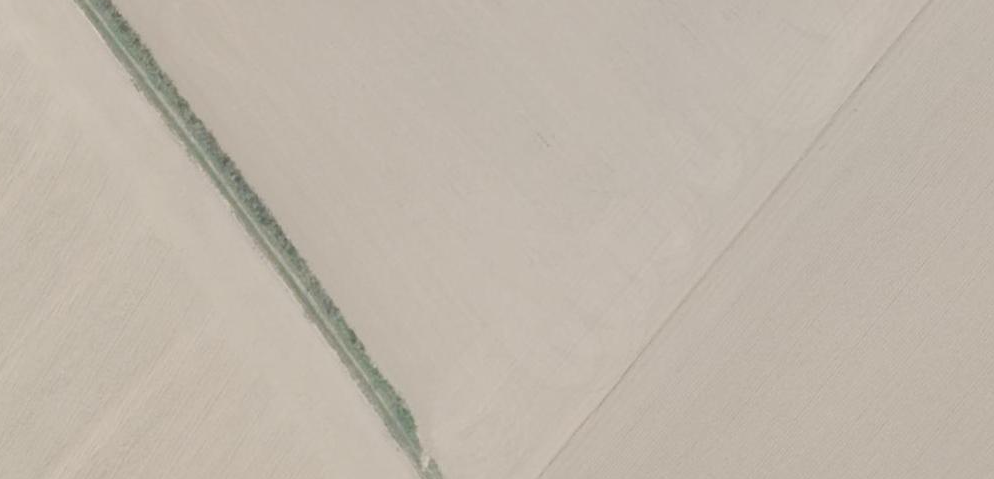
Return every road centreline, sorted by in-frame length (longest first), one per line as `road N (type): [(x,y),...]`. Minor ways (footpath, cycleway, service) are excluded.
road 1 (track): [(88,0),(440,478)]

